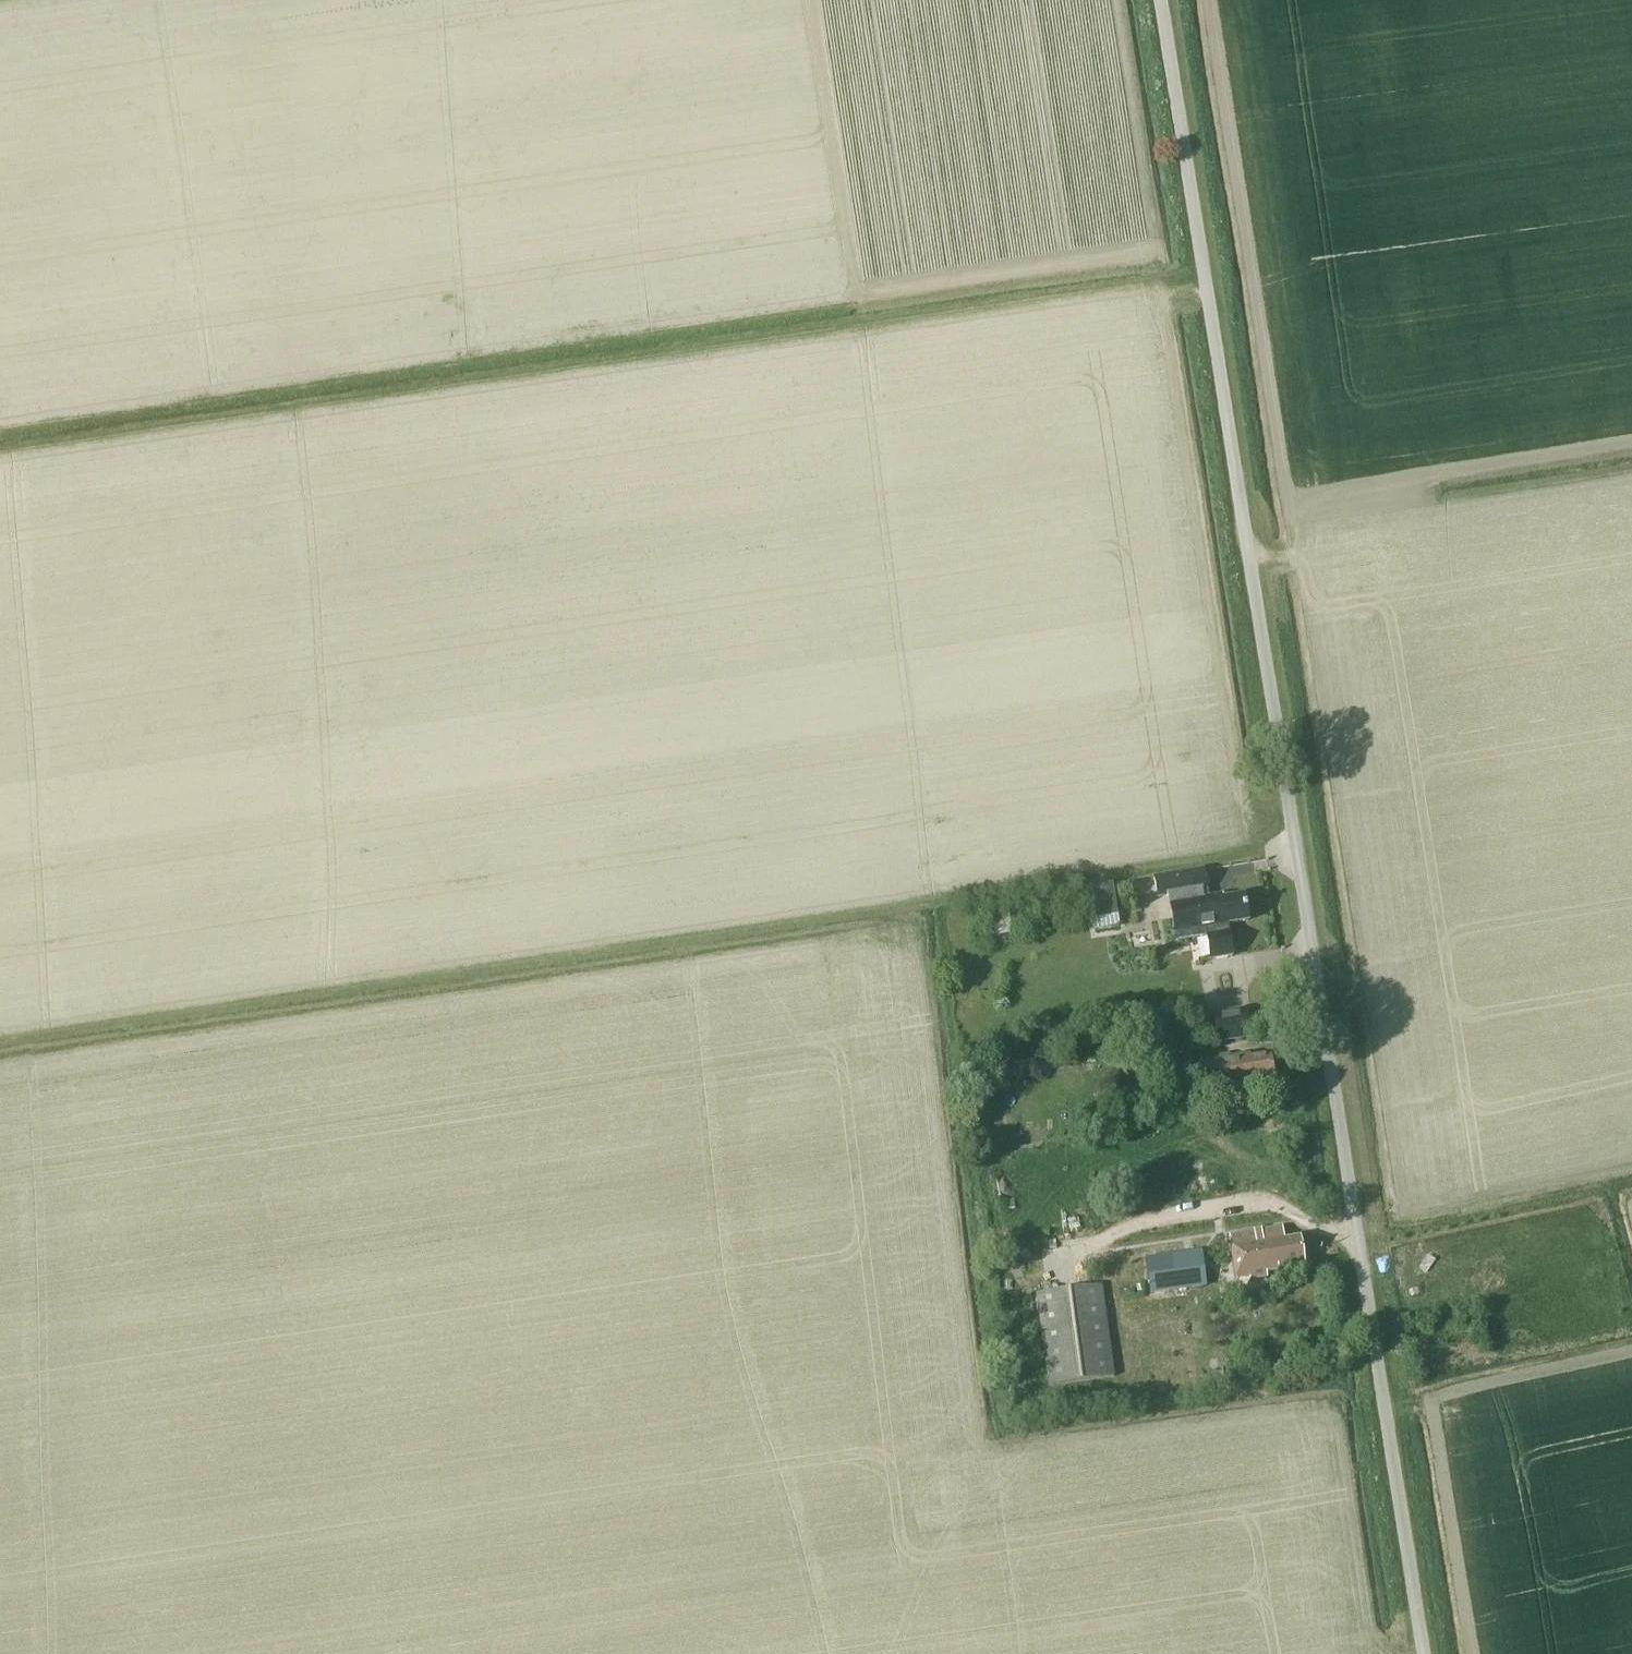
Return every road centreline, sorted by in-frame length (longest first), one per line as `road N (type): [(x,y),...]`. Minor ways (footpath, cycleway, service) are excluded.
road 1 (unclassified): [(1423,1653),(1160,0)]

